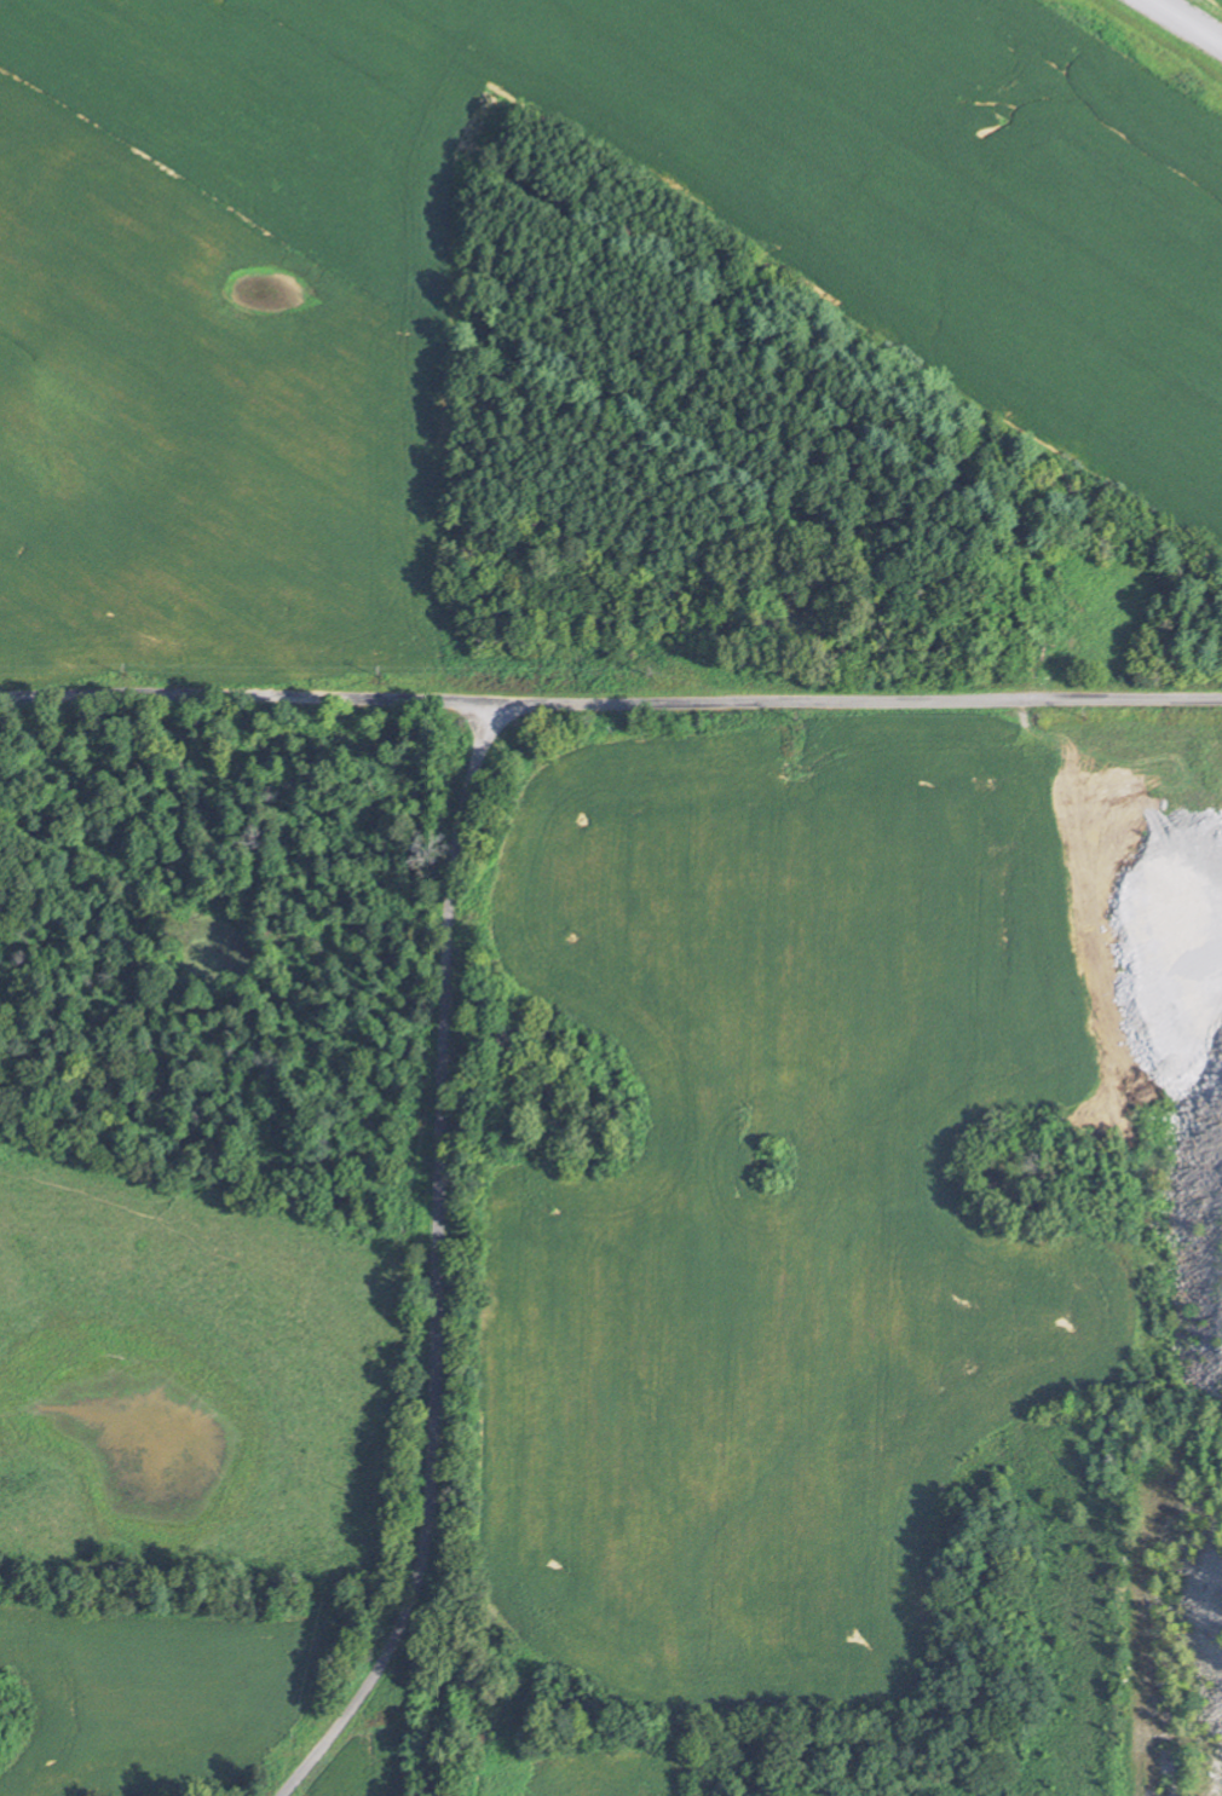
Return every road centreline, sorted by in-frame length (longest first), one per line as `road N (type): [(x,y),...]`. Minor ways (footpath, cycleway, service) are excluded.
road 1 (residential): [(287,1795),(400,1639),(430,1542),(450,917),(459,836),(502,704)]
road 2 (residential): [(502,704),(1221,701)]
road 3 (residential): [(0,698),(149,692),(502,704)]

